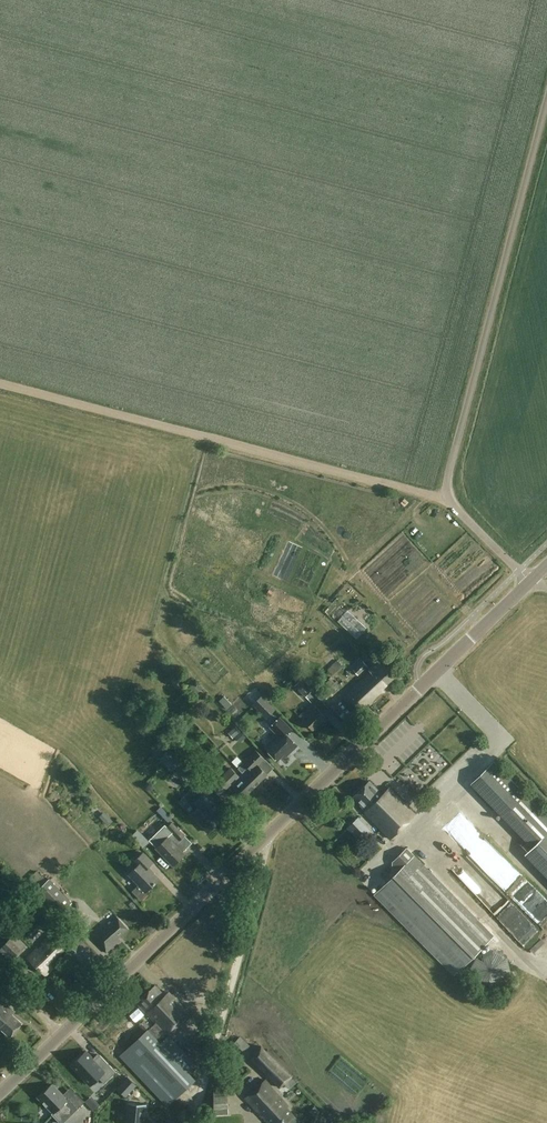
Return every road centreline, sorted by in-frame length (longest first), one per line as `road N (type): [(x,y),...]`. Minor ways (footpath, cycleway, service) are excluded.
road 1 (tertiary): [(0,1092),(530,580)]
road 2 (unclassified): [(530,580),(448,498),(448,477),(546,102)]
road 3 (track): [(0,382),(448,498)]
road 4 (track): [(195,1122),(269,835)]

